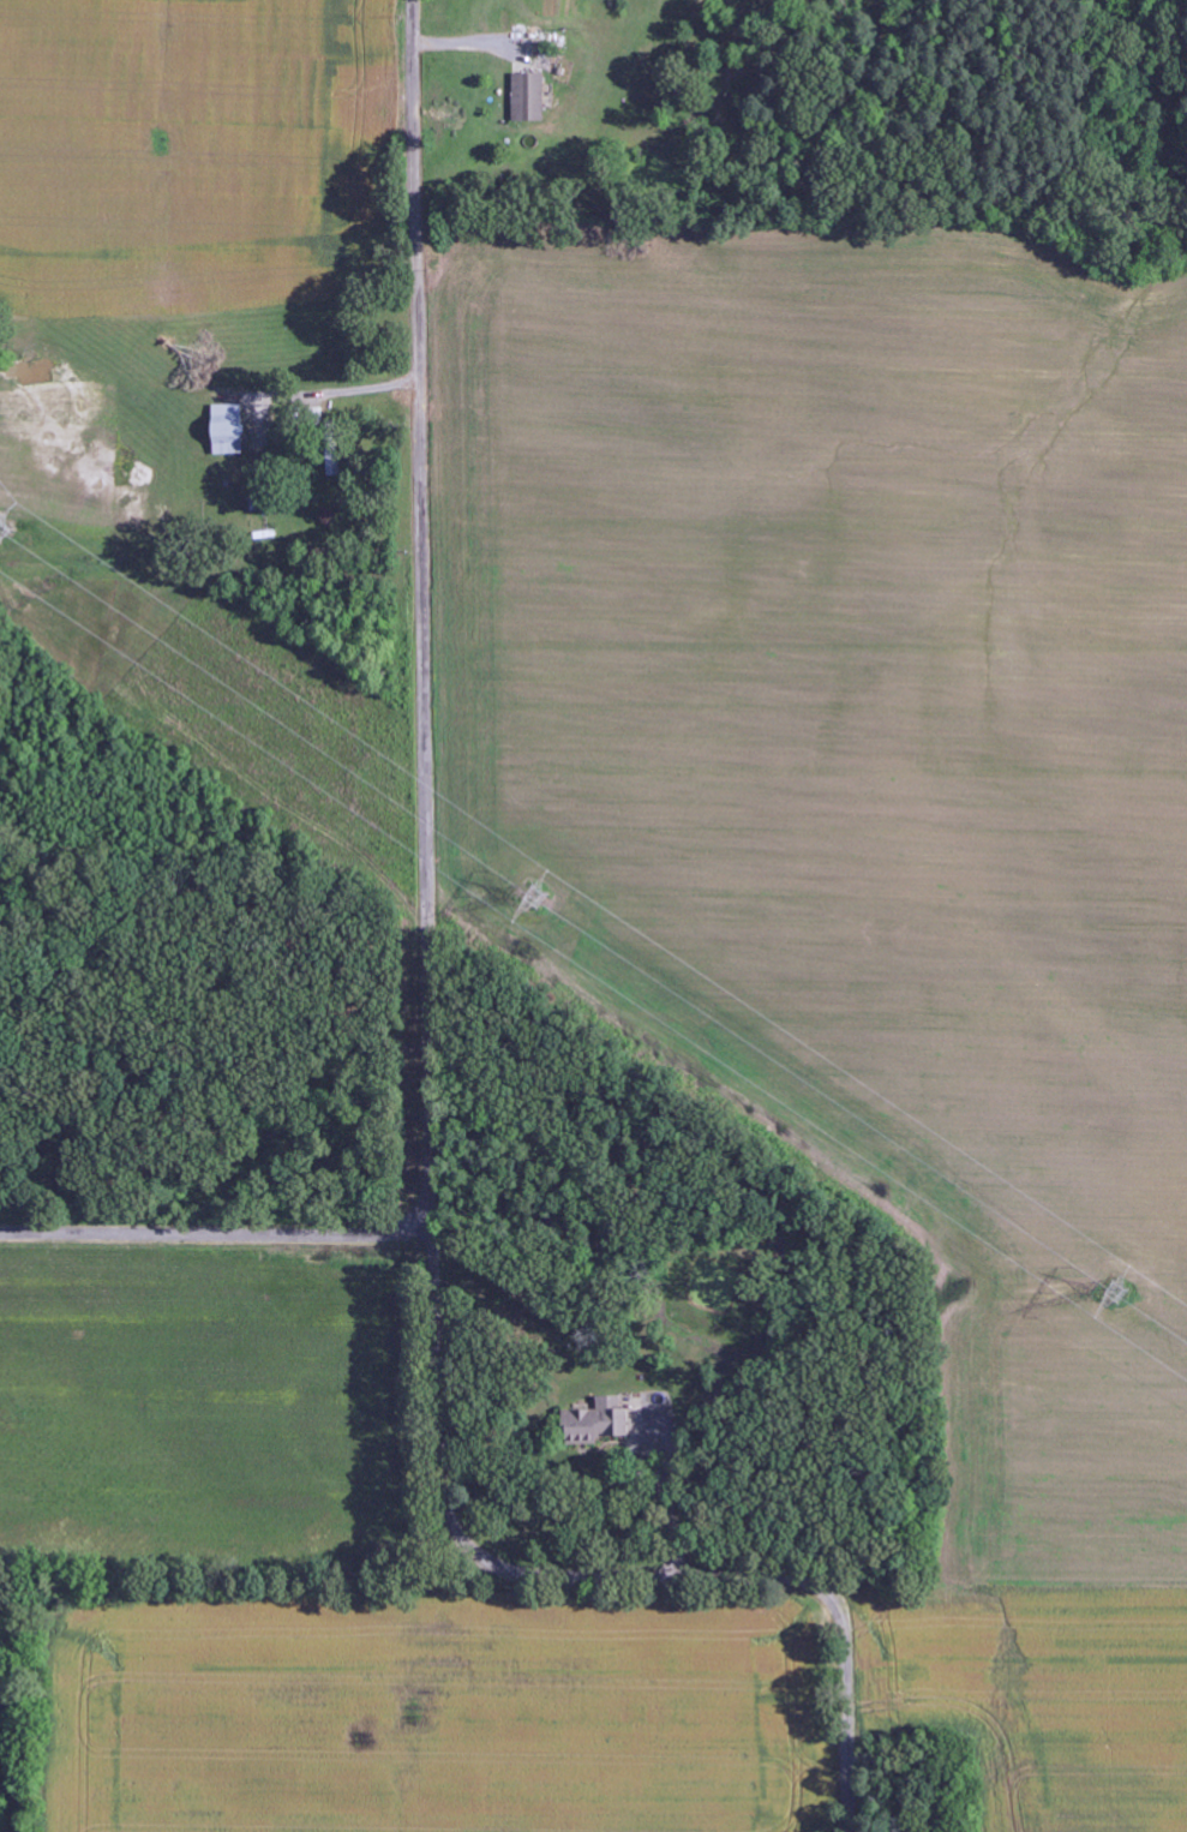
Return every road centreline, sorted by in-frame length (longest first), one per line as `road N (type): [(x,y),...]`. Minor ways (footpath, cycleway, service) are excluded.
road 1 (residential): [(851,1831),(846,1642),(832,1601),(787,1585),(533,1568),(496,1558),(475,1547),(452,1492),(433,1228),(411,0)]
road 2 (residential): [(0,1233),(433,1228)]
road 3 (residential): [(256,268),(418,265)]

